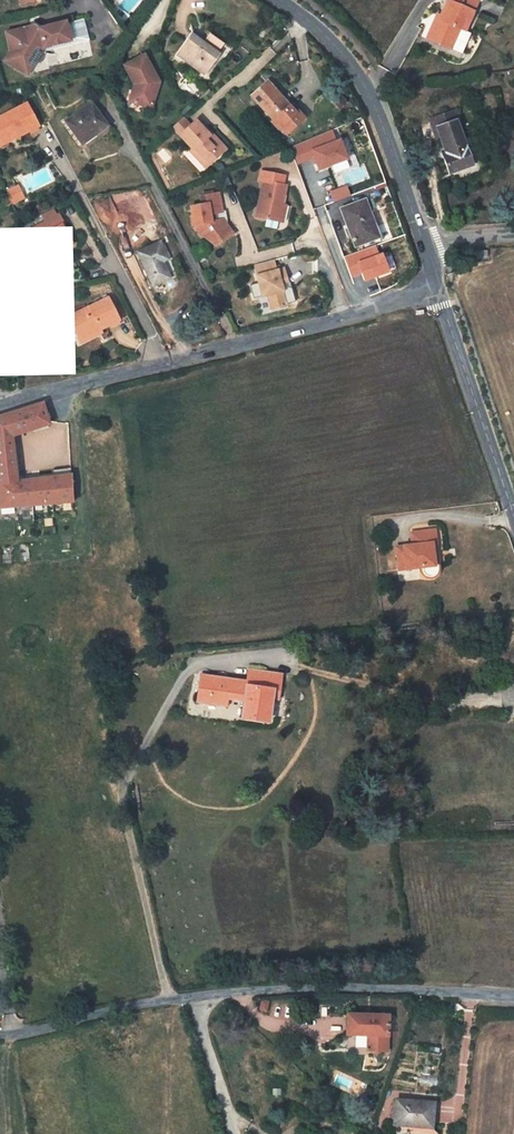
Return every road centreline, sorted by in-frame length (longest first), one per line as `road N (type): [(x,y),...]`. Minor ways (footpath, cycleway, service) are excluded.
road 1 (residential): [(435,287),(0,406)]
road 2 (unclassified): [(513,996),(295,990),(198,997)]
road 3 (tertiary): [(283,0),(351,59),(423,243)]
road 4 (tertiary): [(435,287),(513,518)]
road 5 (unclassified): [(198,997),(0,1037)]
road 6 (residential): [(236,1133),(198,997)]

